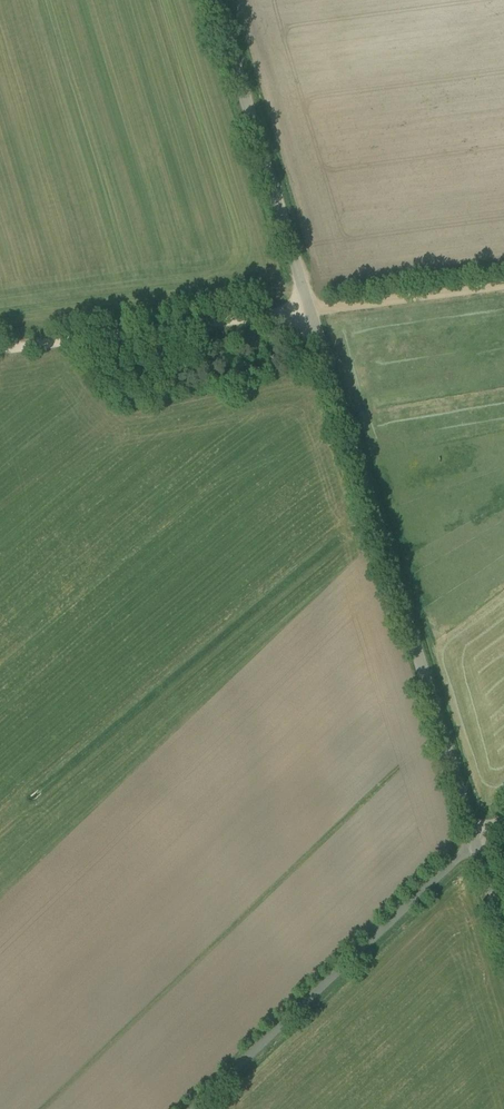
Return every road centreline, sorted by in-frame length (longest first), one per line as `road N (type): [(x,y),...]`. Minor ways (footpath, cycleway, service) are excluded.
road 1 (unclassified): [(478,843),(214,0)]
road 2 (track): [(0,353),(503,285)]
road 3 (unclassified): [(192,1108),(478,843)]

